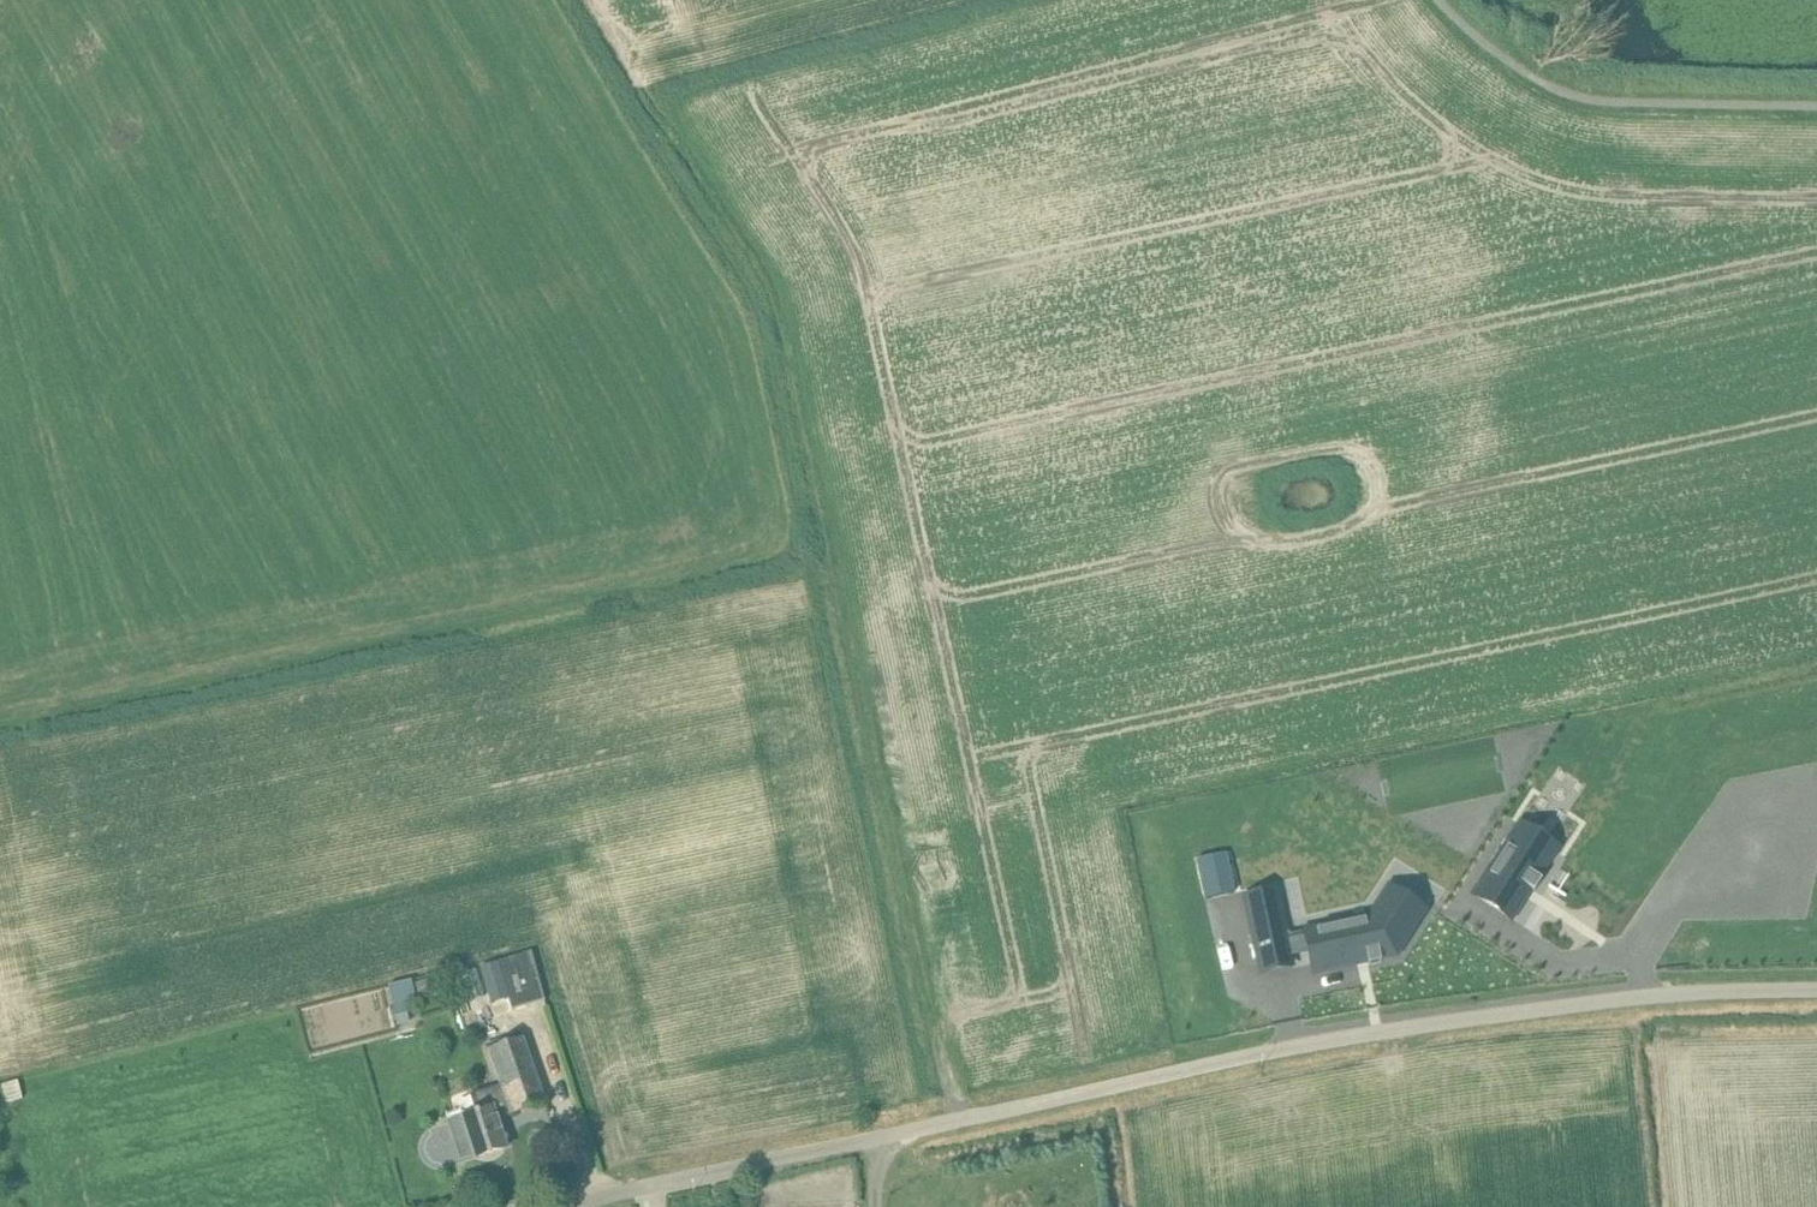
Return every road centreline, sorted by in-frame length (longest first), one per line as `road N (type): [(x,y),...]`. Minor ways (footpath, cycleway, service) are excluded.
road 1 (unclassified): [(573,1206),(1319,1042),(1643,995),(1816,990)]

